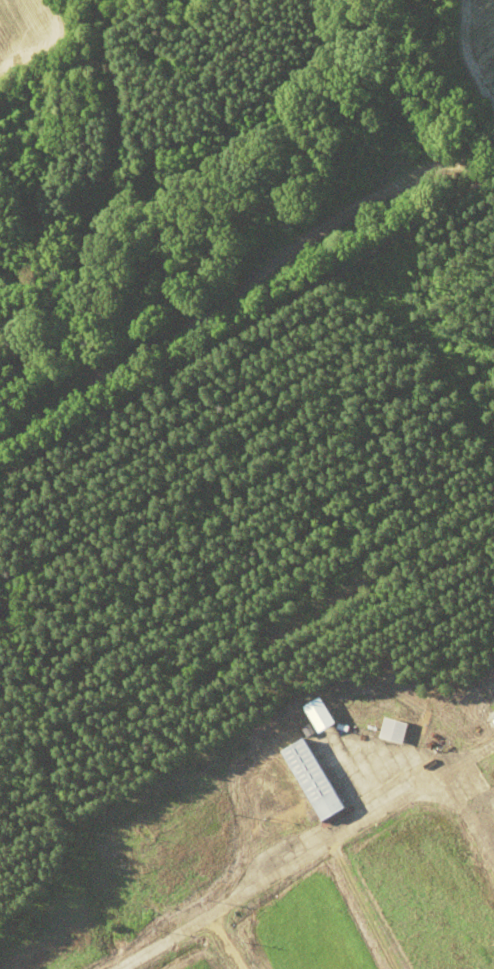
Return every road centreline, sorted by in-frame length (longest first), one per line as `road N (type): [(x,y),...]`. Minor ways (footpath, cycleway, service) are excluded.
road 1 (residential): [(0,417),(493,142)]
road 2 (track): [(0,100),(131,29),(146,0)]

